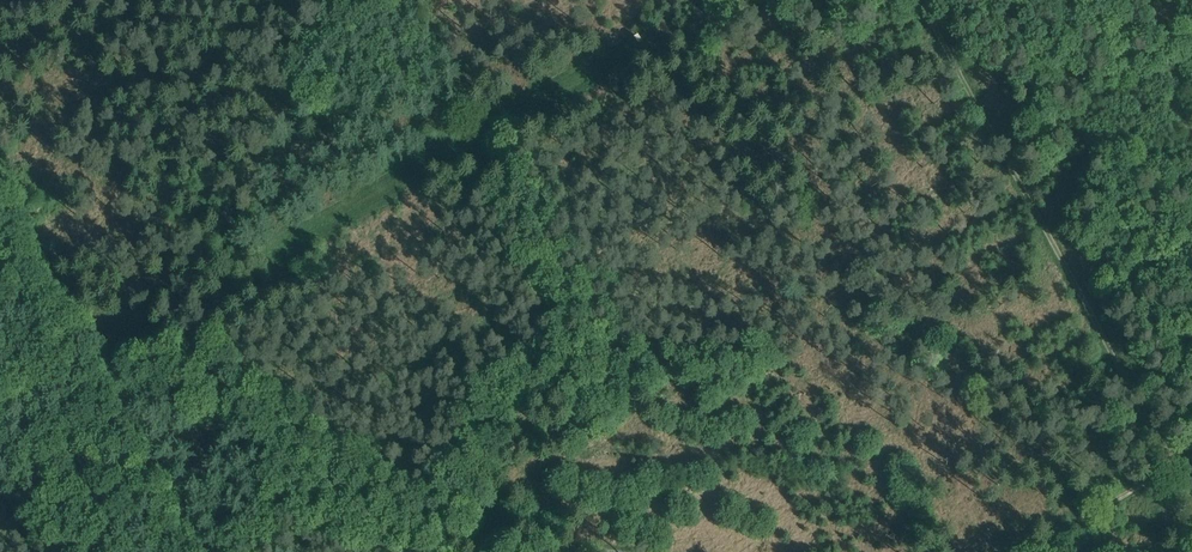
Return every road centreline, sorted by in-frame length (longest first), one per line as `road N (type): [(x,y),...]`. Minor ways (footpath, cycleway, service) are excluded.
road 1 (track): [(1179,463),(930,0)]
road 2 (track): [(0,168),(201,551)]
road 3 (track): [(1012,551),(1179,463)]

